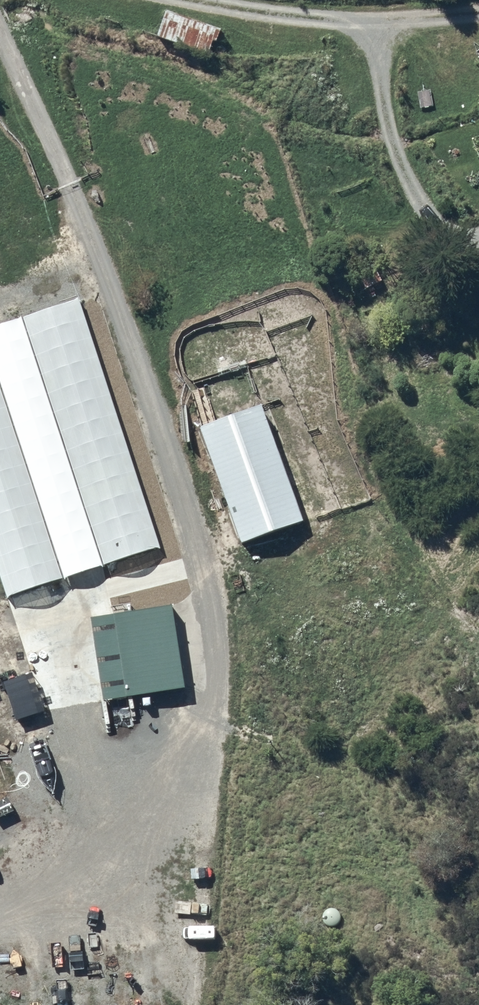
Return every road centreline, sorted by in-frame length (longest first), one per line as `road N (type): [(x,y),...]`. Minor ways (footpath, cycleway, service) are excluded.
road 1 (track): [(0,38),(108,276),(216,596),(193,868),(137,1004)]
road 2 (track): [(192,0),(478,10)]
road 3 (track): [(193,868),(0,907)]

